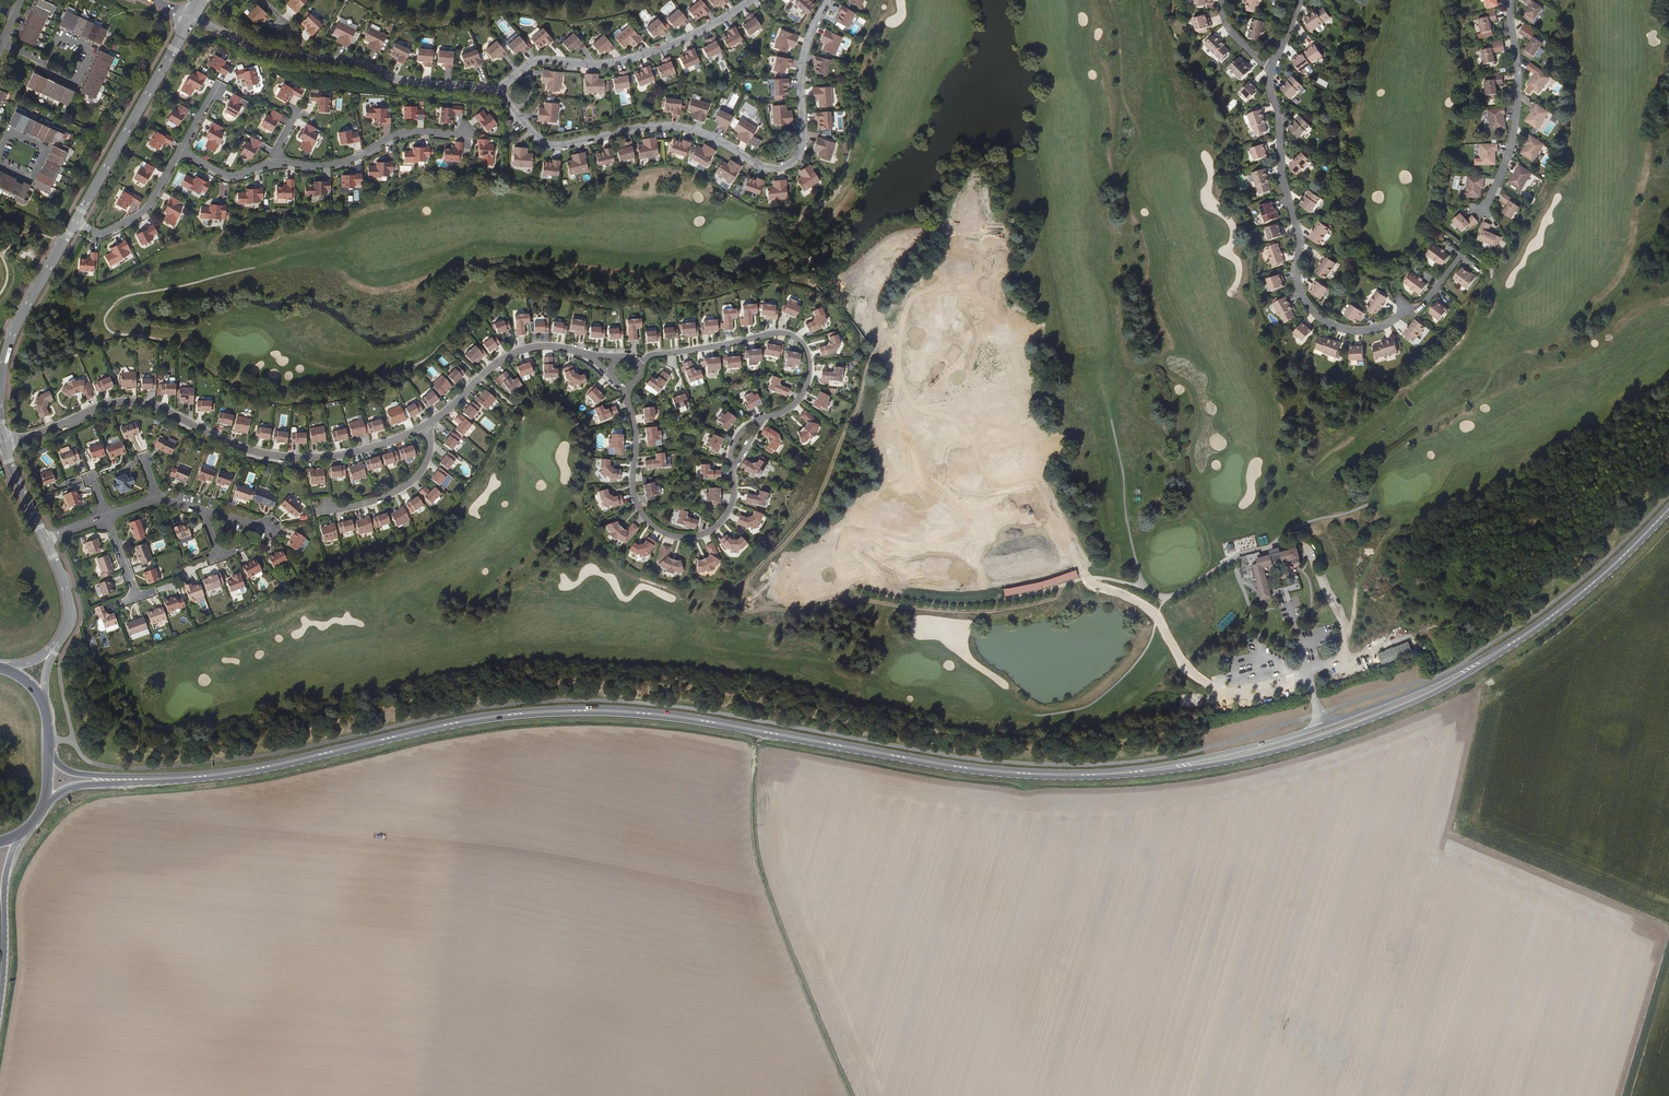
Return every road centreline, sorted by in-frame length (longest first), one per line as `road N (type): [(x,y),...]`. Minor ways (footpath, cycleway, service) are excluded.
road 1 (secondary): [(161,780),(556,711),(657,714),(983,771),(1134,772)]
road 2 (residential): [(501,91),(548,145),(667,127),(714,139),(759,166),(785,167),(801,147),(801,62),(827,0)]
road 3 (residential): [(5,442),(120,402),(150,406),(237,447),(291,458),(359,451),(421,428)]
road 4 (secondary): [(1134,772),(1236,761),(1326,736),(1427,697),(1503,649)]
road 5 (secondary): [(1503,649),(1321,727),(1134,772)]
road 6 (track): [(854,1095),(763,868),(753,816),(756,731)]
road 7 (residential): [(1271,68),(1301,296),(1316,316),(1346,331),(1383,326),(1406,311)]
road 8 (residential): [(729,465),(731,501),(711,530),(684,538),(649,525),(633,499),(634,435),(623,388)]
road 9 (residential): [(637,364),(787,332),(807,351),(807,388),(790,408),(759,420)]
road 10 (residential): [(752,0),(662,48),(597,65),(538,61),(503,86)]
road 11 (tertiary): [(73,223),(189,19)]
road 12 (secondary): [(1503,649),(1600,576),(1668,508)]
road 13 (residential): [(1509,0),(1514,113),(1480,210)]
road 14 (residential): [(297,58),(360,64),(416,84),(501,91)]
road 15 (residential): [(275,163),(337,164),(397,134),(465,131)]
road 16 (residential): [(421,428),(505,357),(545,346),(583,354)]
road 17 (tertiary): [(0,373),(12,333),(73,223)]
road 18 (residential): [(1,43),(76,82),(92,51),(59,35),(56,42)]
road 19 (residential): [(73,223),(99,235),(141,215),(181,151)]
road 20 (residential): [(421,428),(428,453),(411,481),(359,505),(327,507)]
road 21 (secondary): [(42,808),(70,788),(161,780)]
road 22 (secondary): [(161,780),(67,772),(47,750)]

